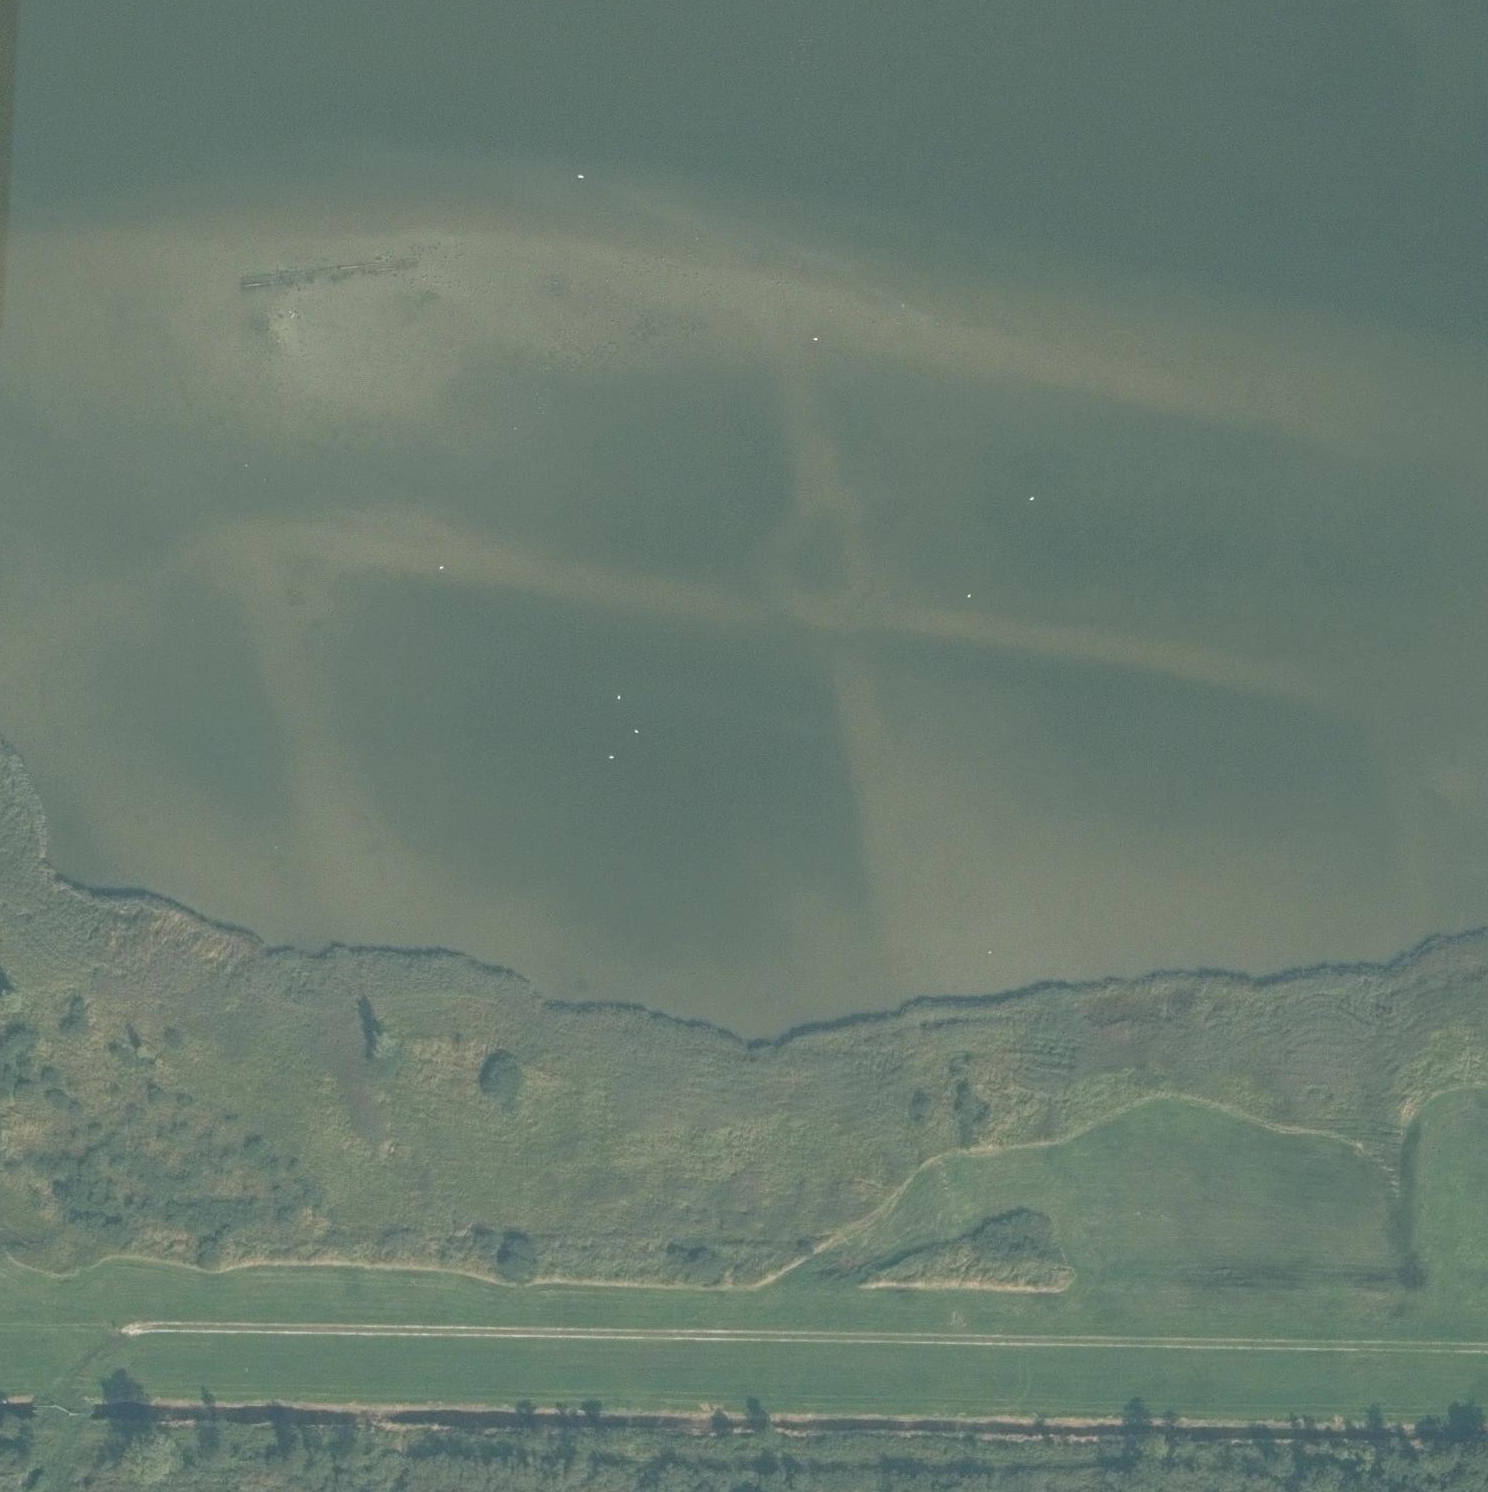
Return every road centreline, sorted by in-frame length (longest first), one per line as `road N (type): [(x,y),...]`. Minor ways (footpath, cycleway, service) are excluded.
road 1 (track): [(0,1444),(41,1440),(92,1366),(143,1327),(1487,1350)]

